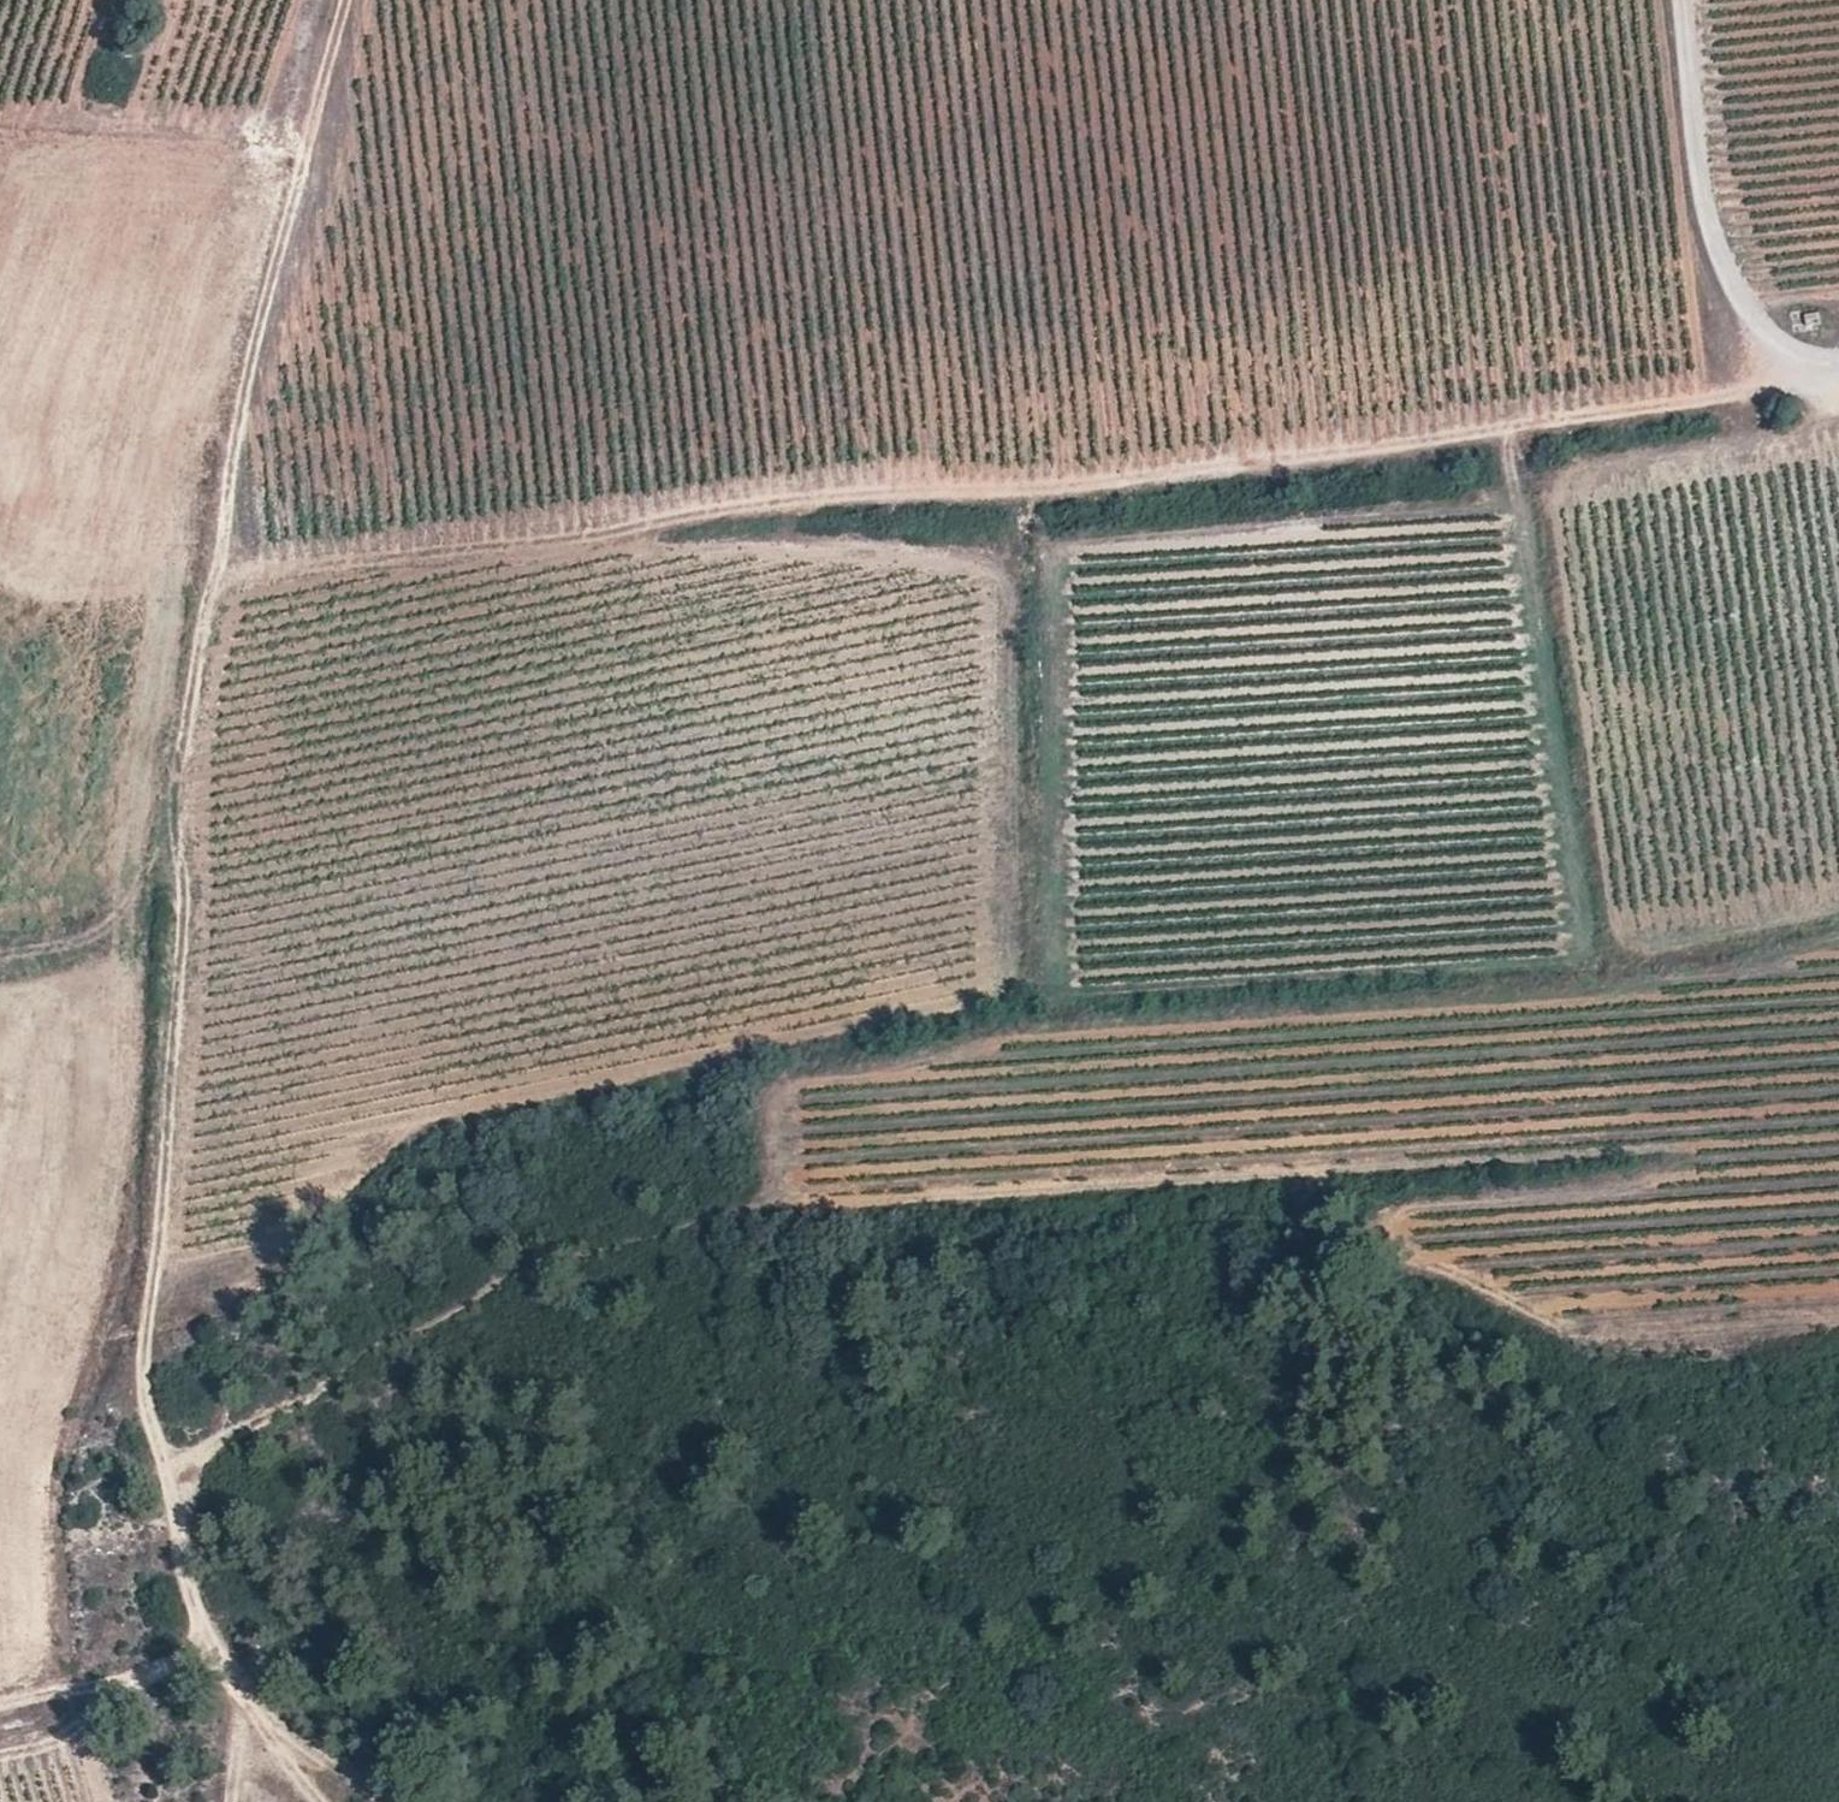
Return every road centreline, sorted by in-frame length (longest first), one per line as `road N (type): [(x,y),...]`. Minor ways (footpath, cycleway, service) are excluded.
road 1 (unclassified): [(1690,0),(1745,276),(1779,342),(1838,356)]

